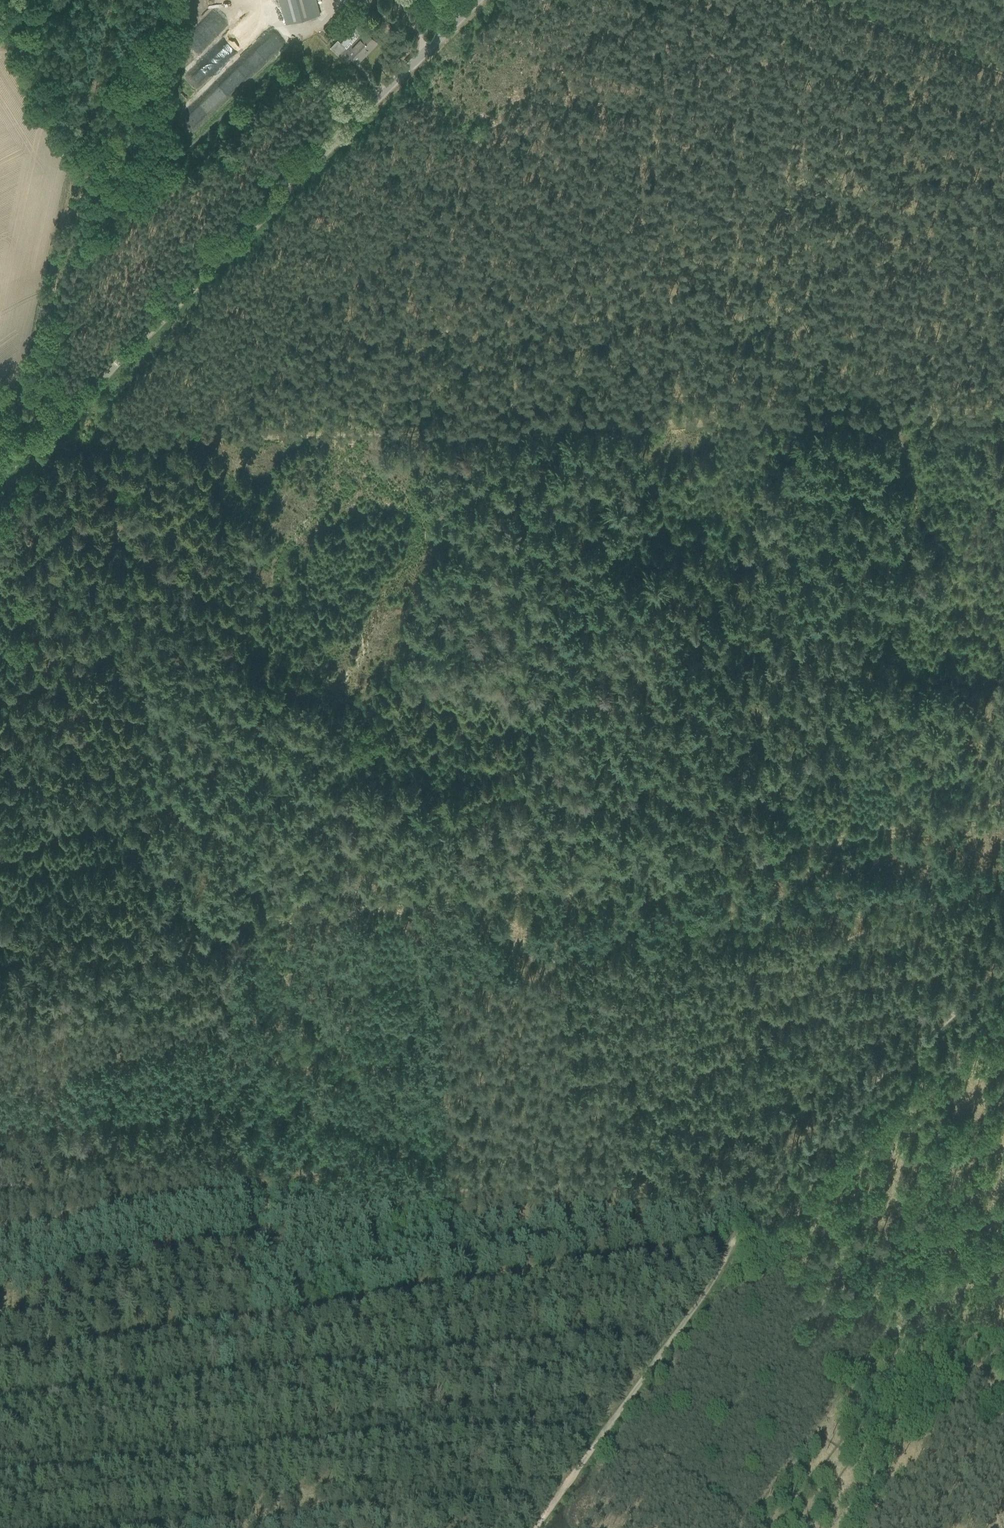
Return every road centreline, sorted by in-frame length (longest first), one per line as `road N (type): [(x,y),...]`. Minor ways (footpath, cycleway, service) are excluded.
road 1 (track): [(0,960),(1003,817)]
road 2 (track): [(0,1364),(725,1252),(738,1237)]
road 3 (unclassified): [(0,474),(486,0)]
road 4 (track): [(1003,971),(796,1156),(755,1201),(738,1237)]
road 5 (track): [(541,1527),(750,1243)]
road 6 (track): [(738,1237),(1003,1380)]
road 7 (track): [(1003,76),(816,0)]

